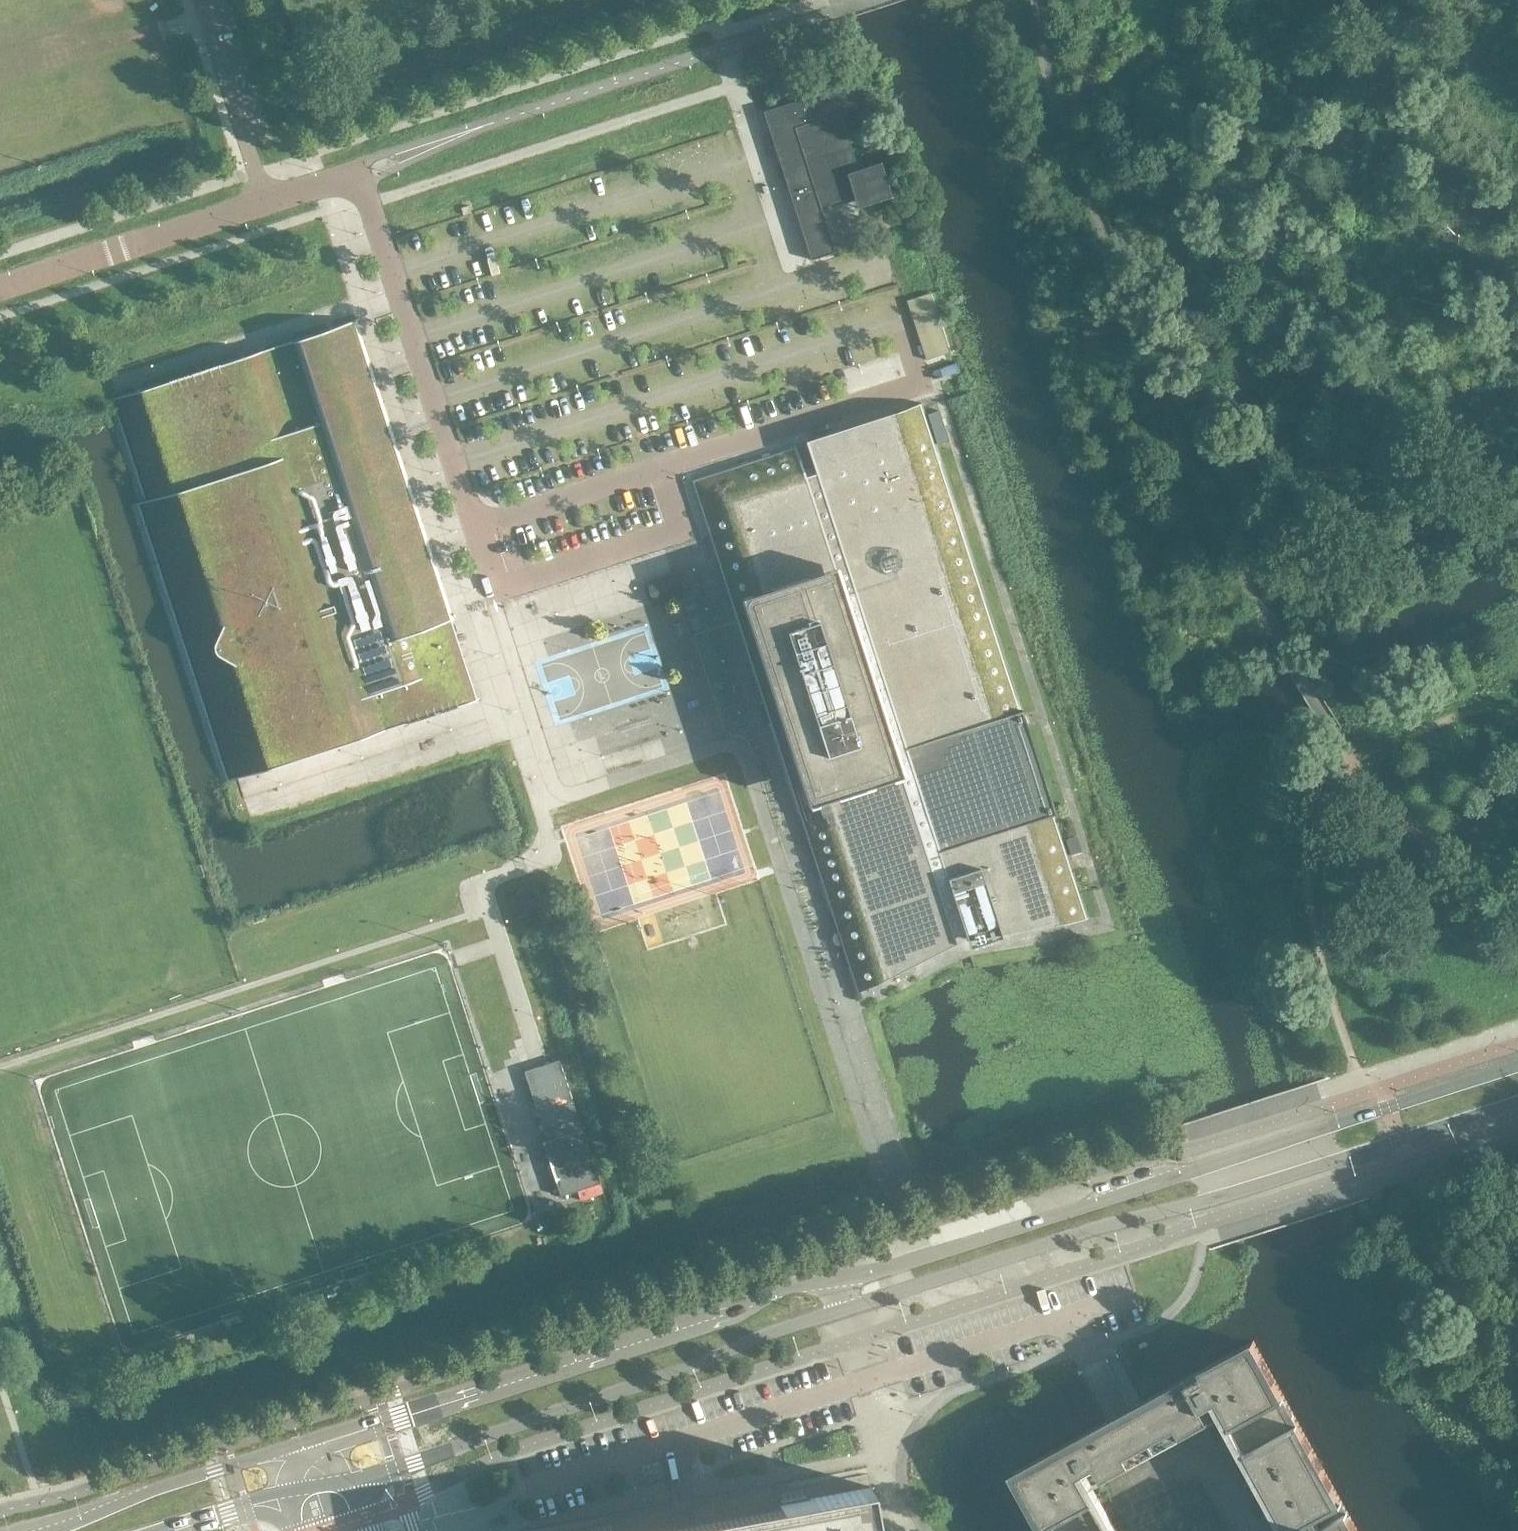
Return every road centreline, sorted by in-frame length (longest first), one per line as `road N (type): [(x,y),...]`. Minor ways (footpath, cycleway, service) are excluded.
road 1 (secondary): [(1517,1065),(886,1269),(791,1286),(734,1312),(304,1444)]
road 2 (secondary): [(353,1478),(682,1371),(763,1335),(1517,1101)]
road 3 (unclassified): [(267,204),(339,182),(370,202),(498,590)]
road 4 (unclassified): [(0,288),(267,204)]
road 5 (secondary): [(304,1444),(57,1530)]
road 6 (unclassified): [(202,0),(267,204)]
road 7 (secondary): [(169,1530),(286,1498)]

